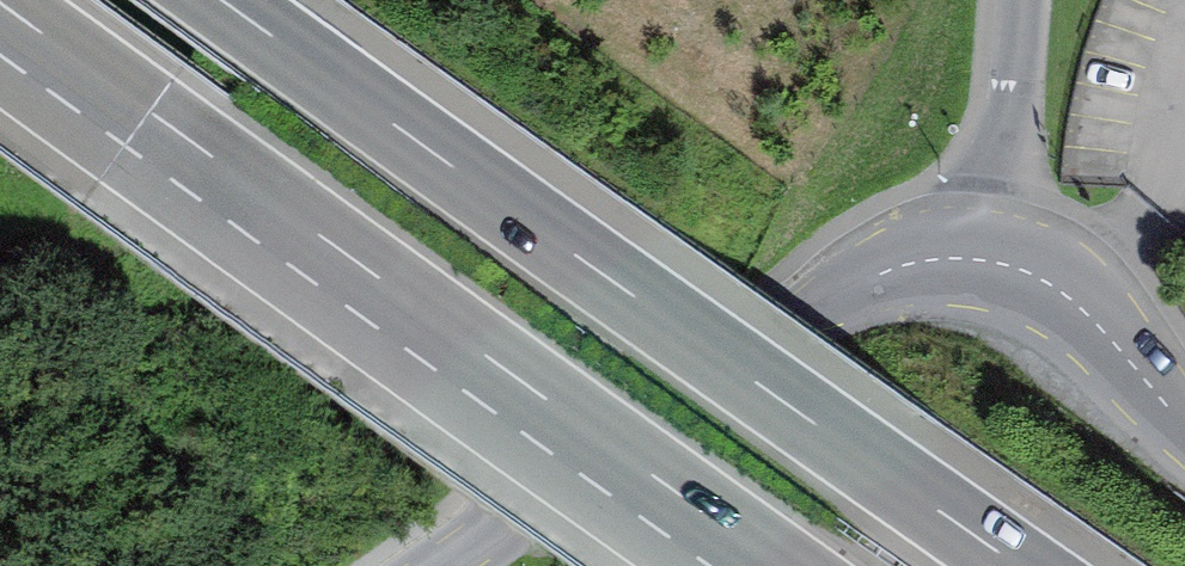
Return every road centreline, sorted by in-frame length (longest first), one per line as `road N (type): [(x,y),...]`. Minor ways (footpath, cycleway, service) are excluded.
road 1 (trunk): [(1018,565),(223,0)]
road 2 (trunk): [(0,3),(782,565)]
road 3 (tertiary): [(989,261),(913,262),(844,293),(443,565)]
road 4 (residential): [(1019,0),(989,261)]
road 5 (tertiary): [(989,261),(1037,276),(1080,306),(1184,424)]

